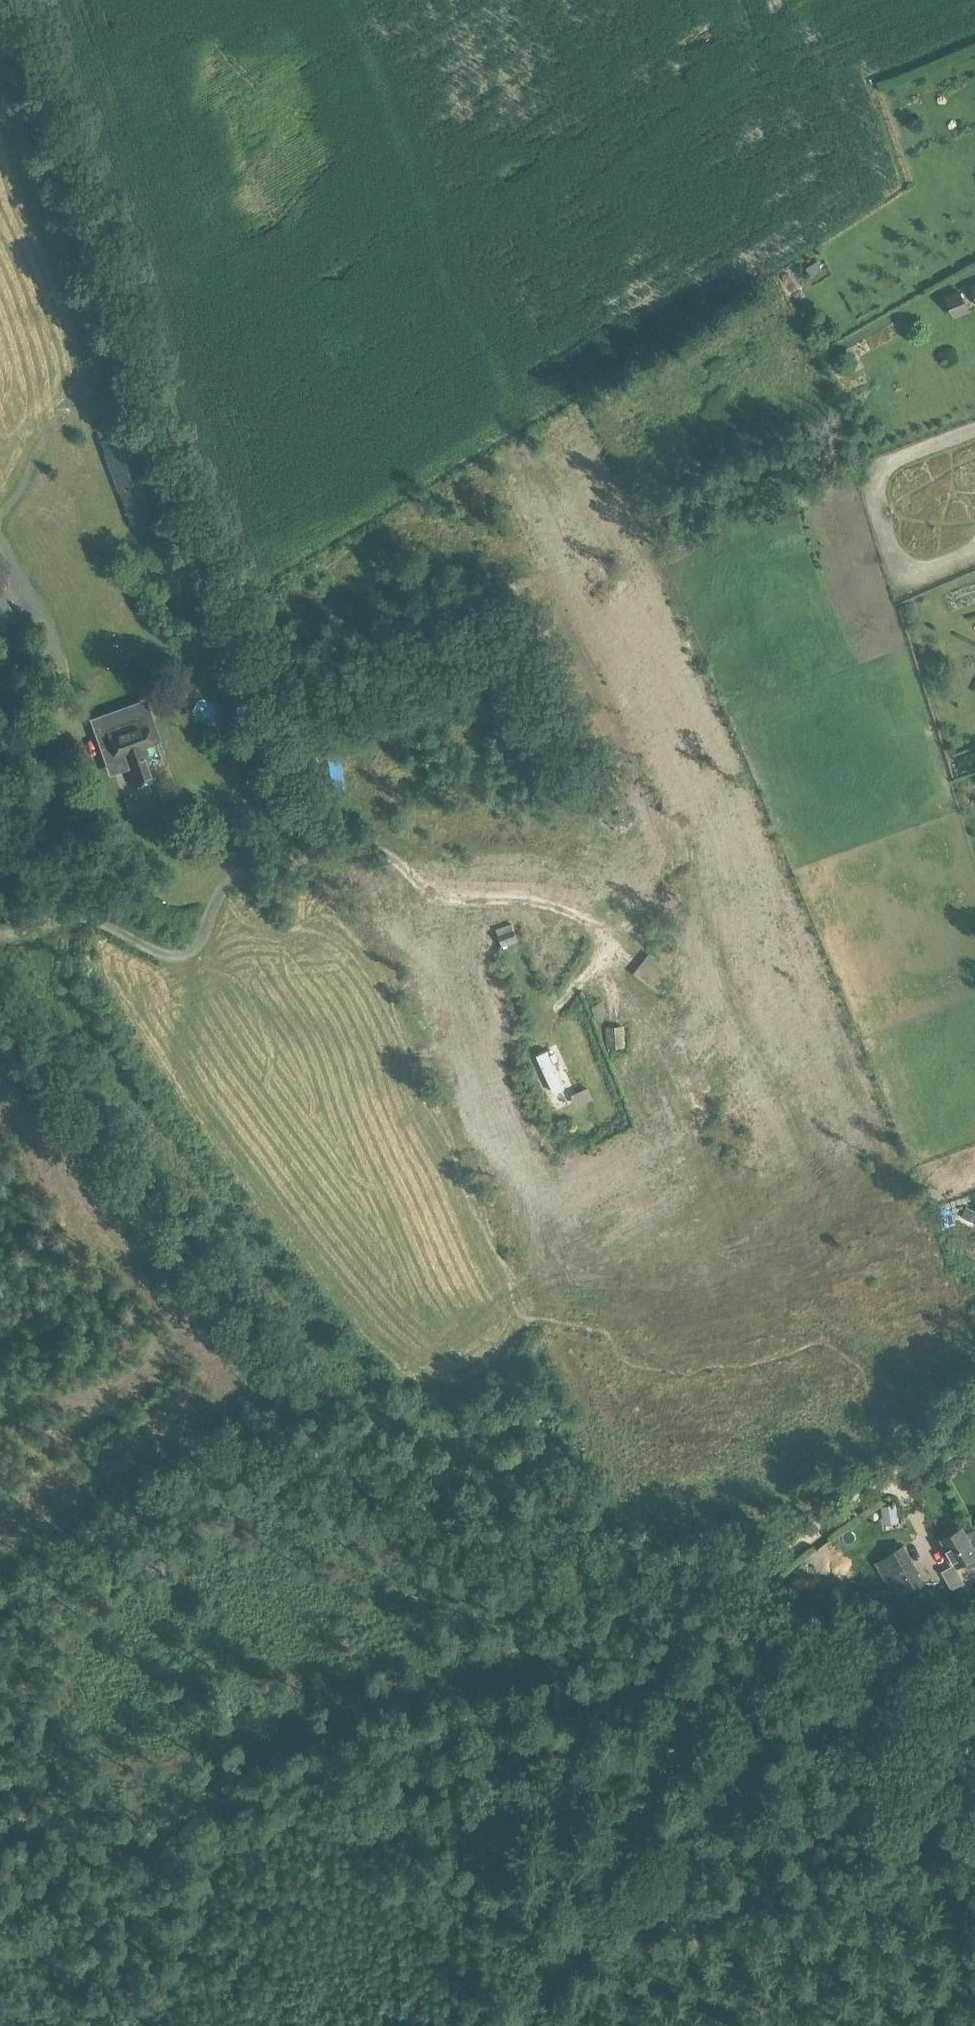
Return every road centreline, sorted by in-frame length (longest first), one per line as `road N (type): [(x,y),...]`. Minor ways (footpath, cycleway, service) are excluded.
road 1 (track): [(755,1581),(540,1544),(421,1510),(326,1465),(270,1414),(275,1391),(233,1334),(0,1040)]
road 2 (track): [(850,1621),(974,2019)]
road 3 (track): [(533,2025),(719,1653)]
road 4 (unclassified): [(719,1653),(755,1581),(795,1541),(974,1429)]
road 5 (track): [(0,1593),(270,1414)]
road 6 (track): [(974,1632),(865,1617),(719,1653)]

